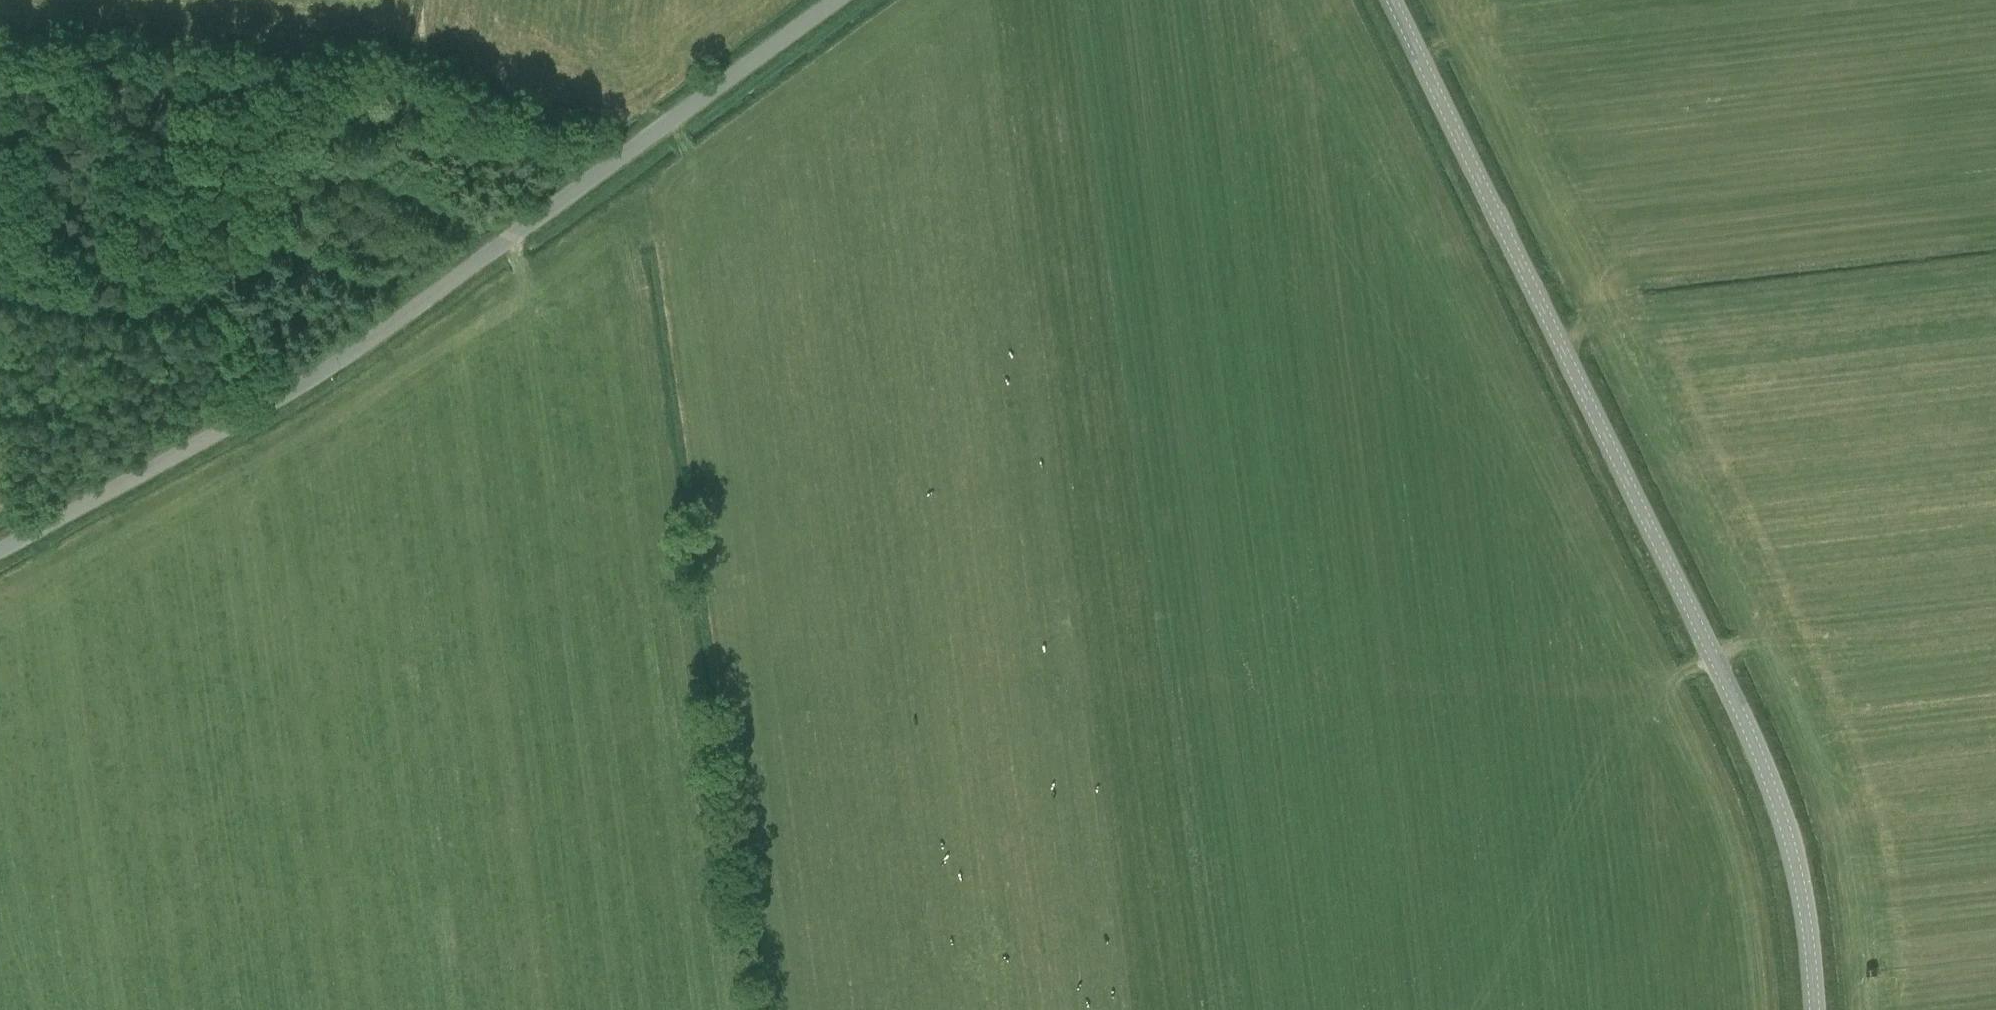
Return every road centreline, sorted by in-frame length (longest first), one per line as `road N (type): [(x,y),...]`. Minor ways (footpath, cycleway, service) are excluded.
road 1 (unclassified): [(1814,1009),(1796,870),(1754,745),(1391,0)]
road 2 (unclassified): [(0,549),(326,371),(834,0)]

